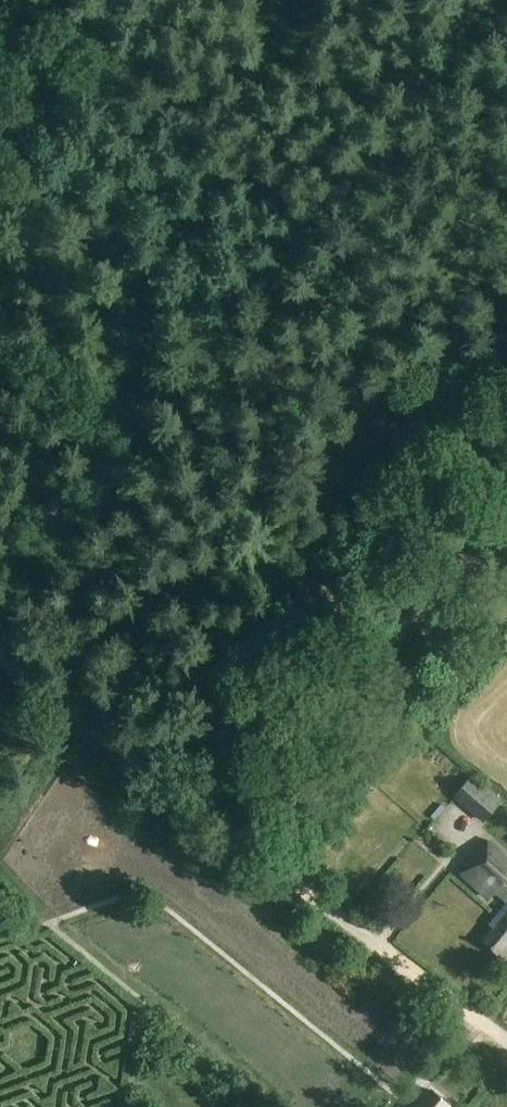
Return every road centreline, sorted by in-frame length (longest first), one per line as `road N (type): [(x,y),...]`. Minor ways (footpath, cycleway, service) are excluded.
road 1 (track): [(506,1044),(0,658)]
road 2 (track): [(193,805),(287,654),(363,564),(506,426)]
road 3 (track): [(0,573),(100,439)]
road 4 (track): [(100,439),(88,413),(0,342)]

